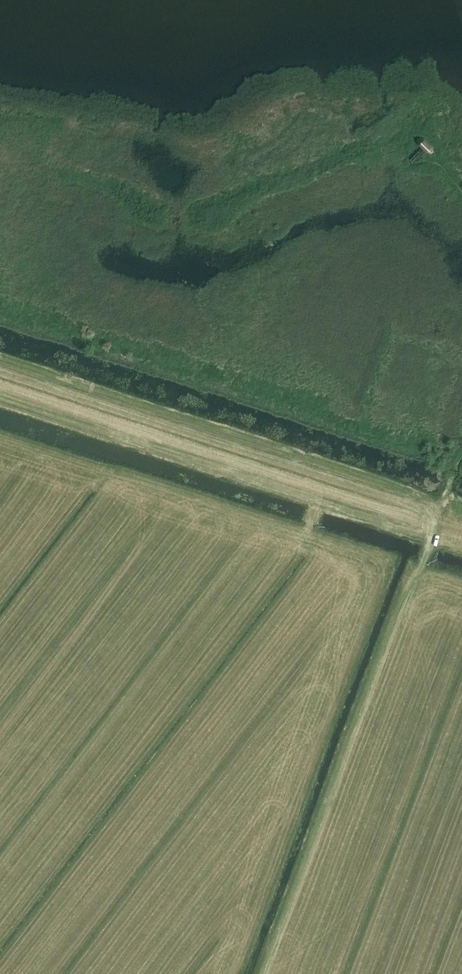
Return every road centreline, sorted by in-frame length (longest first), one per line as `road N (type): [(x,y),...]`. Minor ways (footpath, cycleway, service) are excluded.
road 1 (track): [(263,973),(461,453)]
road 2 (track): [(59,168),(121,190),(154,216),(190,217),(417,131),(435,139),(442,166),(461,192)]

